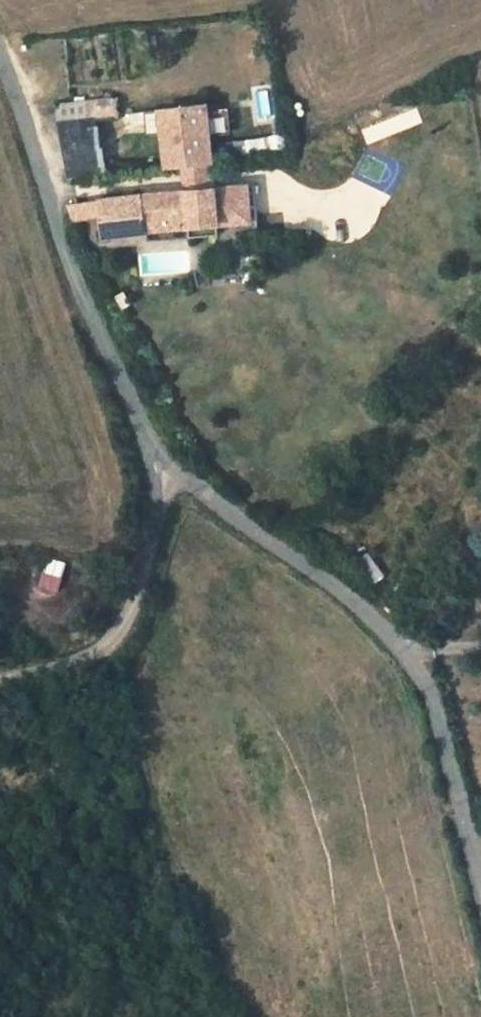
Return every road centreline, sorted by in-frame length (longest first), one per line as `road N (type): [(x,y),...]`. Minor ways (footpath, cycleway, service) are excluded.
road 1 (unclassified): [(159,459),(394,642),(421,676),(480,876)]
road 2 (unclassified): [(0,66),(95,349),(159,459)]
road 3 (unclassified): [(159,459),(158,547),(135,619),(91,655),(0,686)]

